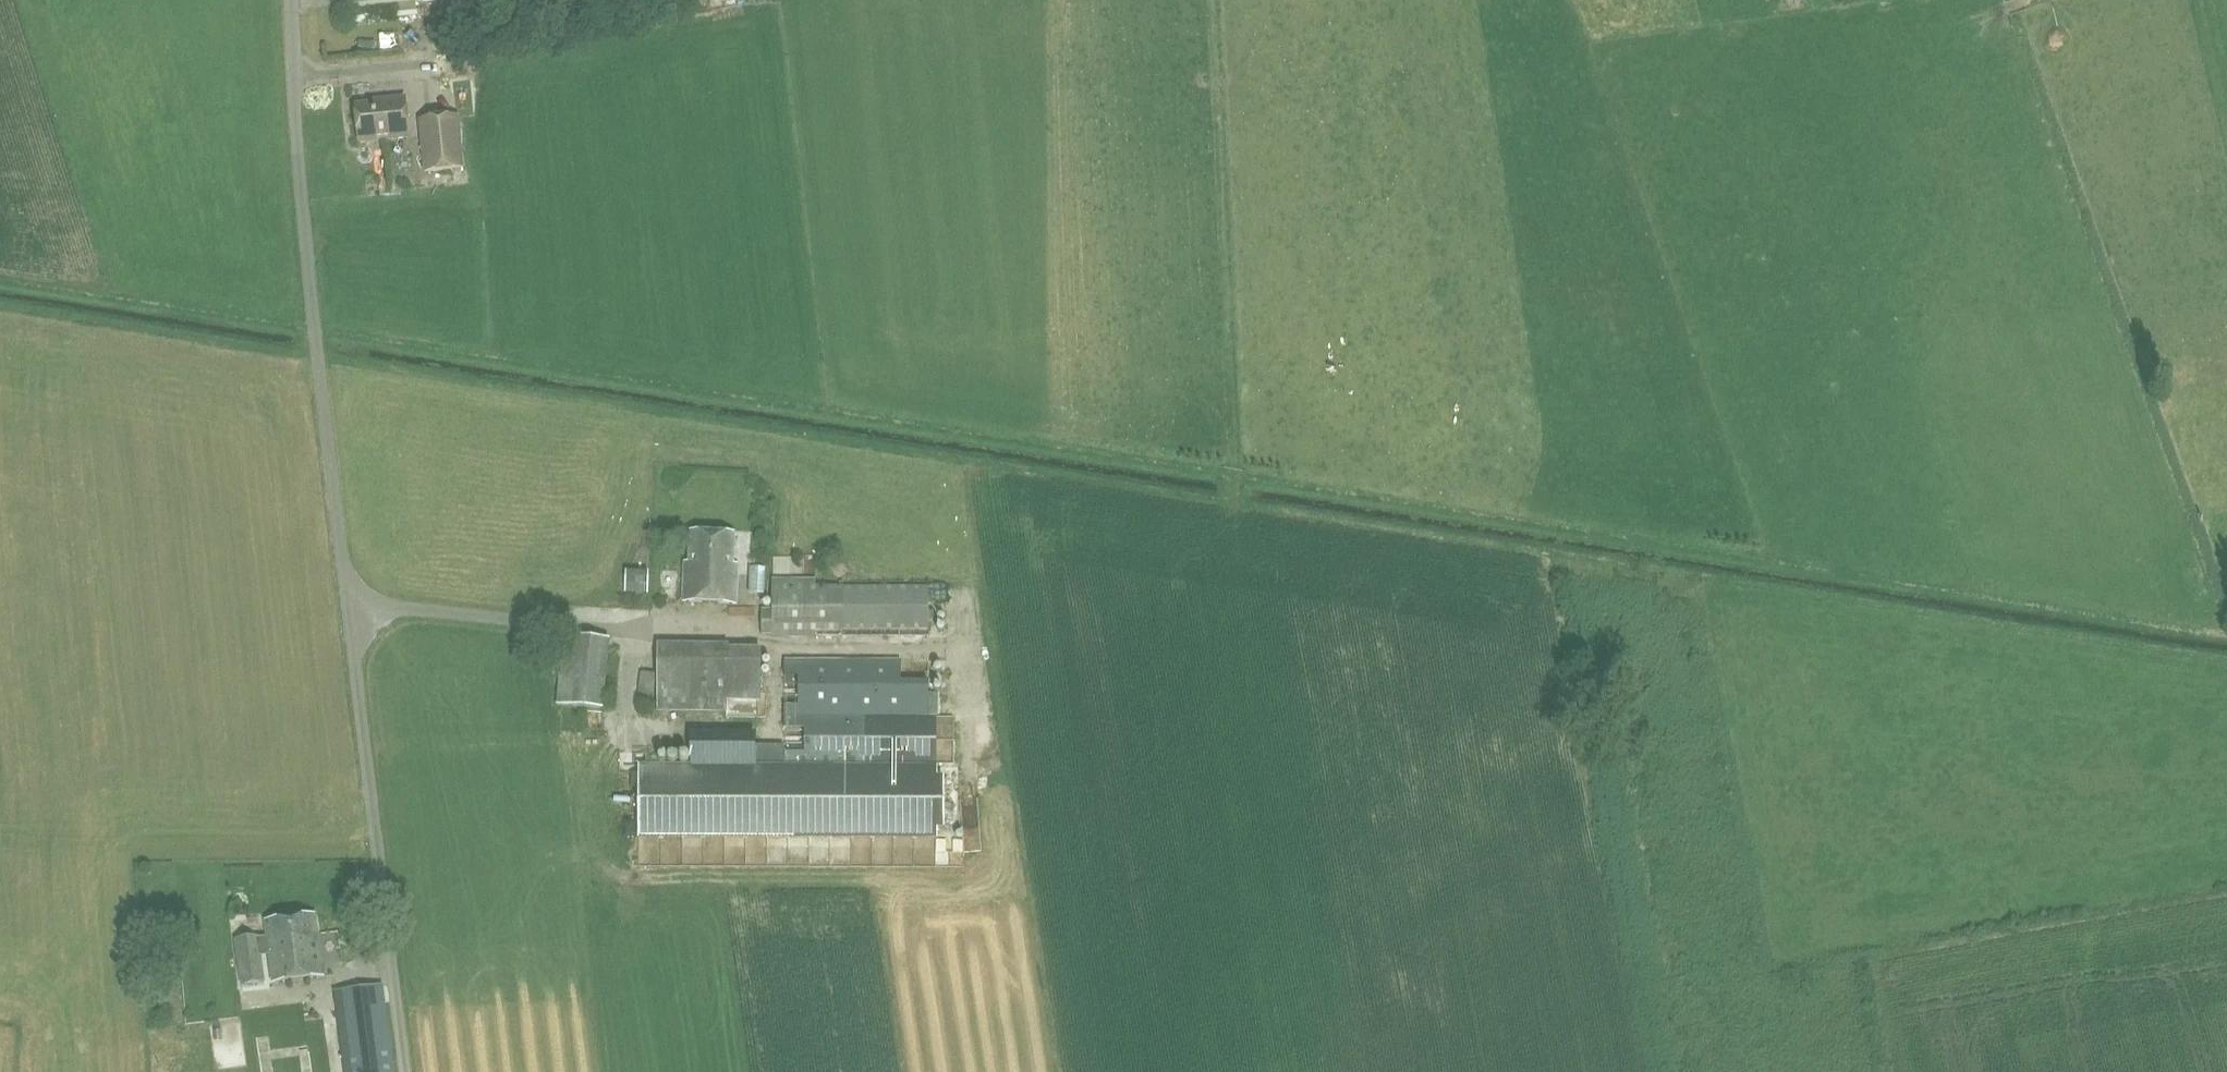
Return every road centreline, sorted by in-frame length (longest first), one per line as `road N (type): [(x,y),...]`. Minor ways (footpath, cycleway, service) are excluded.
road 1 (unclassified): [(421,1071),(304,82),(301,0)]

